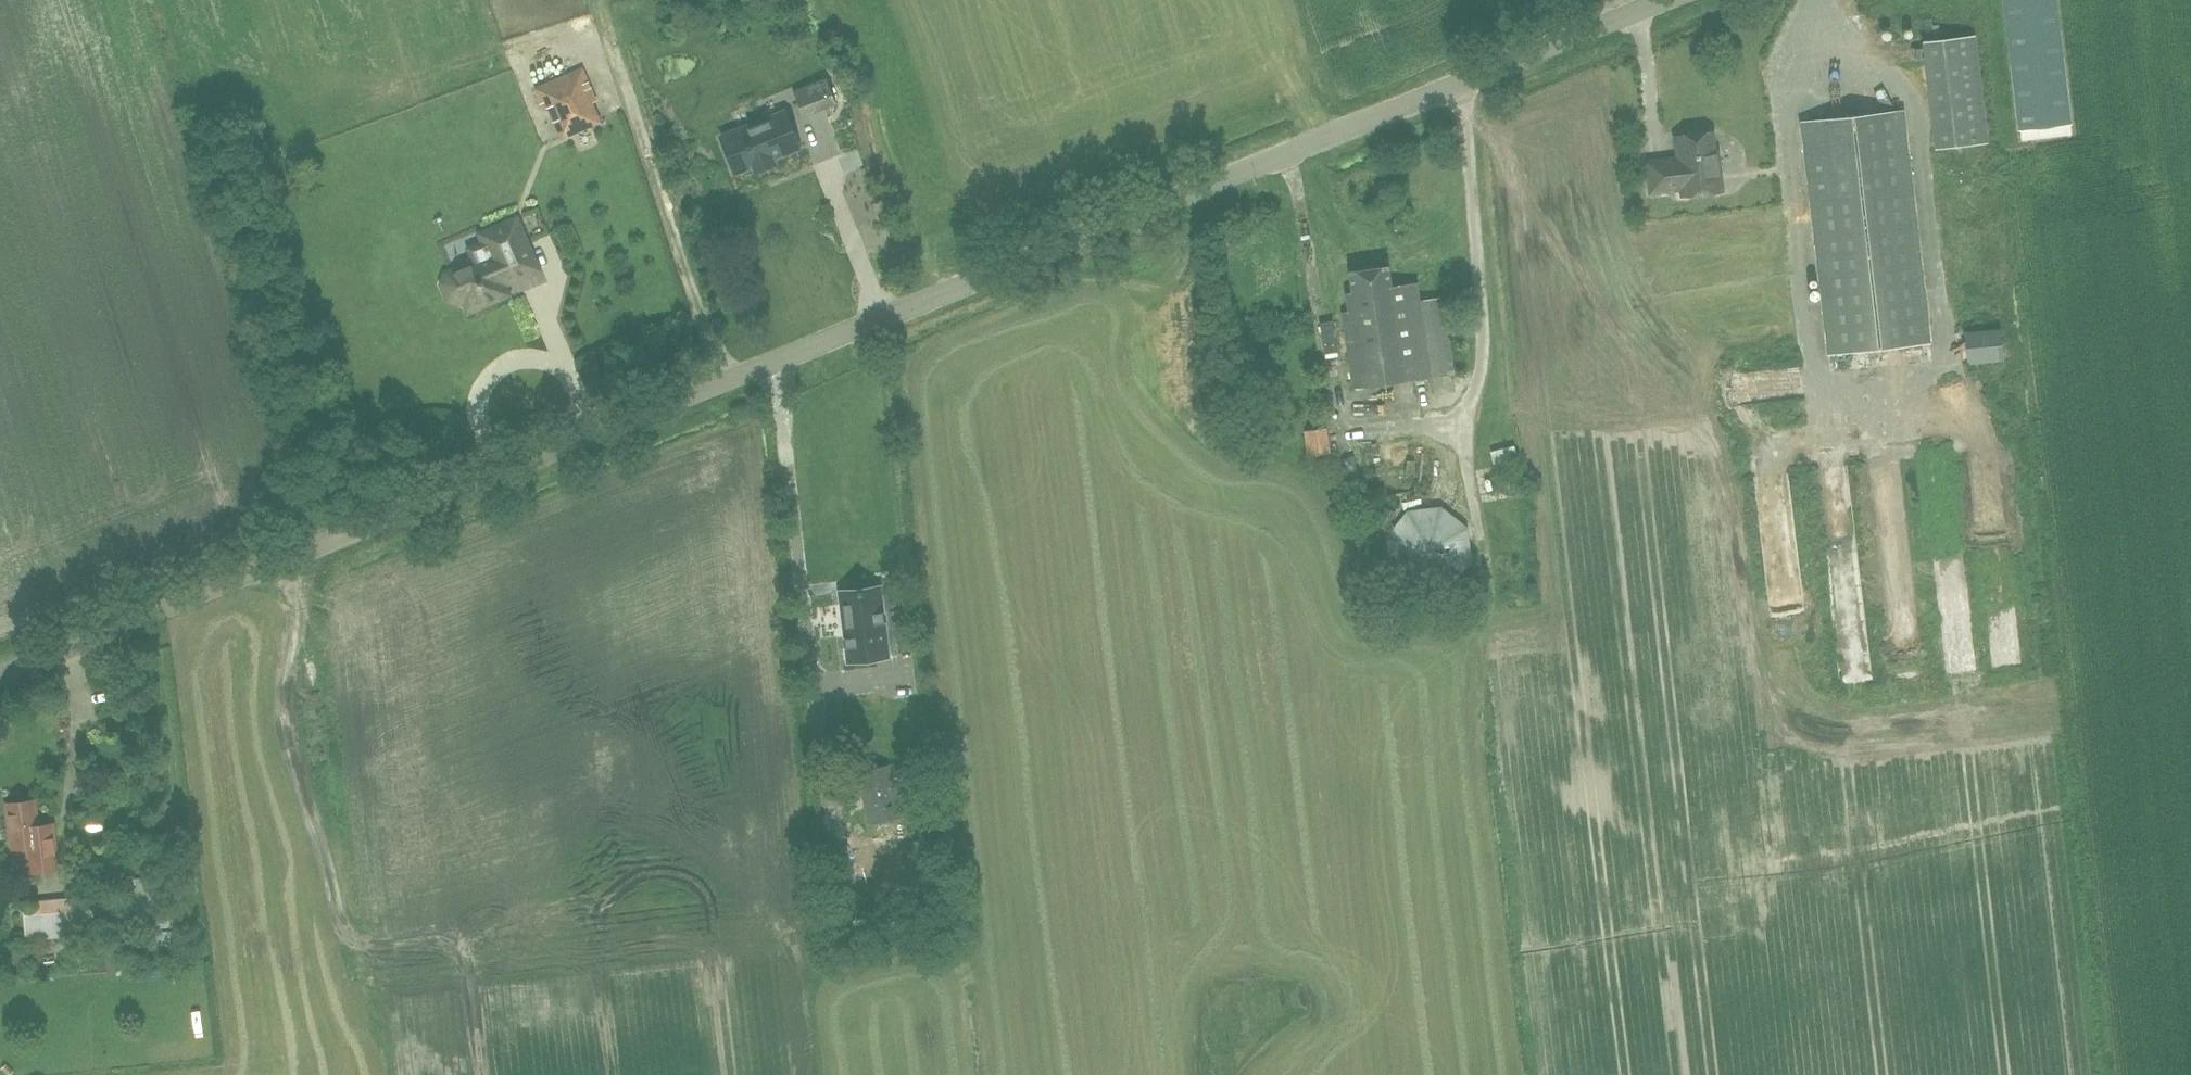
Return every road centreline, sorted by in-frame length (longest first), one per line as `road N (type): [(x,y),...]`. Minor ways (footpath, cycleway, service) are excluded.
road 1 (unclassified): [(0,677),(1668,0)]

